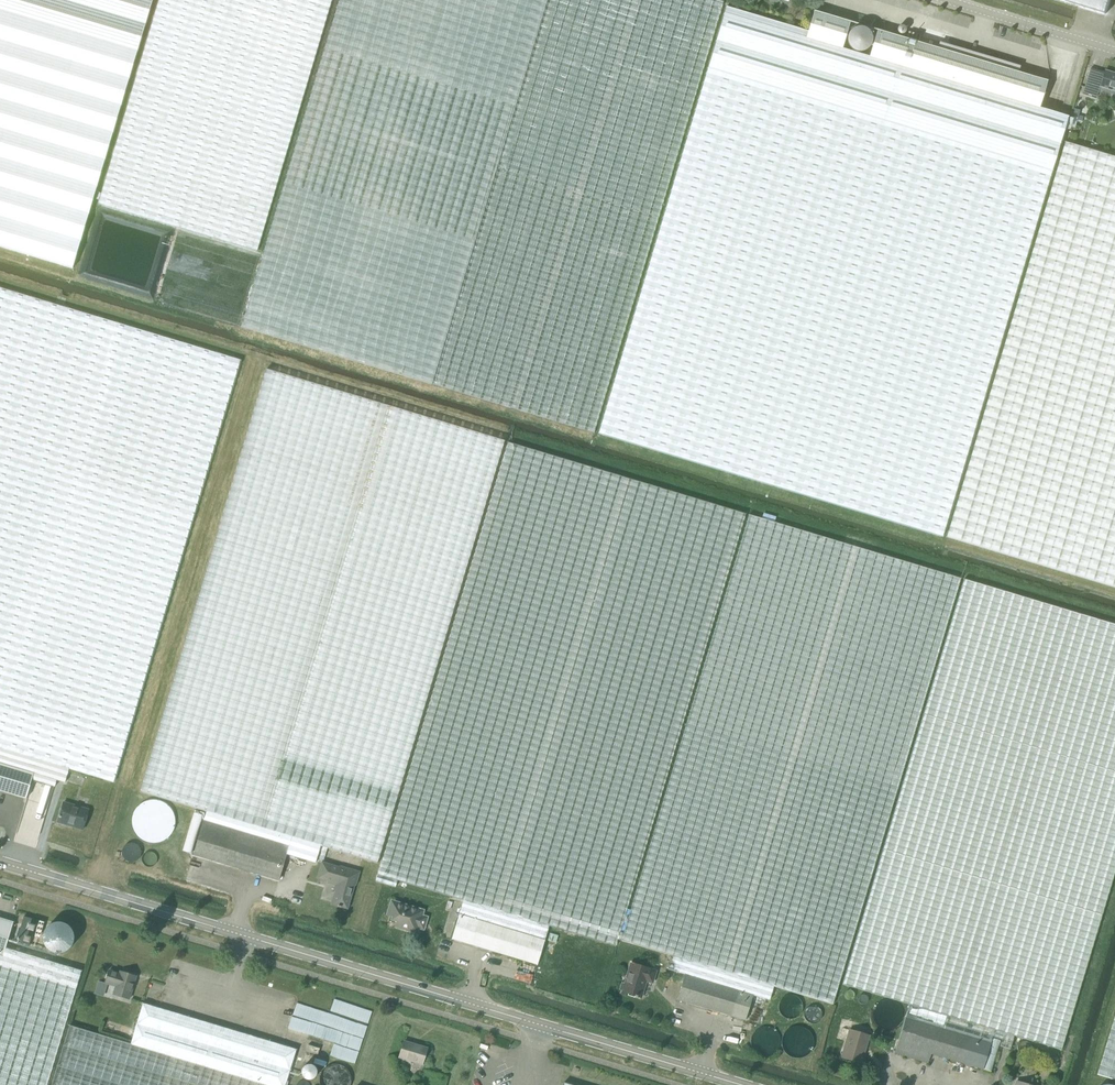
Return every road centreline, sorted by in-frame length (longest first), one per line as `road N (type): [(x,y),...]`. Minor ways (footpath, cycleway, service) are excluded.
road 1 (tertiary): [(743,1084),(0,861)]
road 2 (unclassified): [(1114,51),(947,0)]

